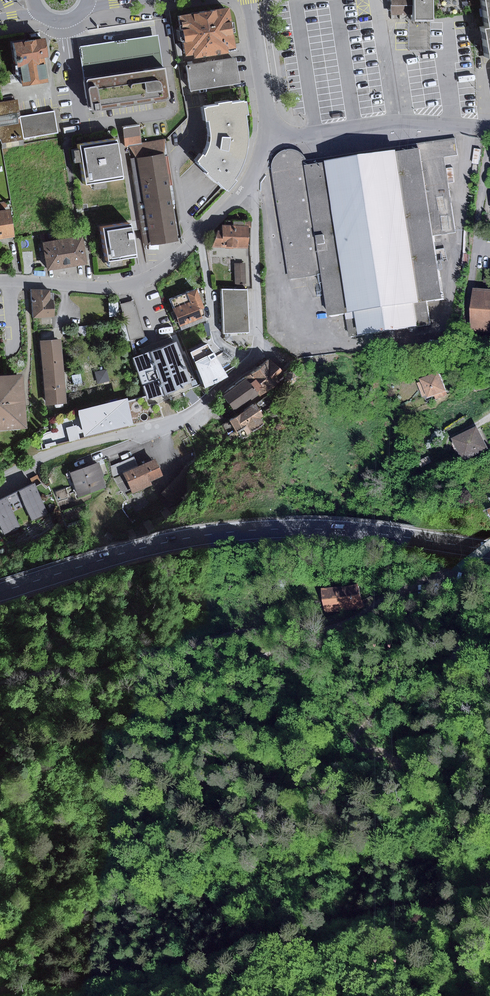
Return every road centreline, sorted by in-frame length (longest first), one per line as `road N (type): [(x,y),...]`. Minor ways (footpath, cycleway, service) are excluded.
road 1 (track): [(489,881),(204,959),(63,986),(0,986)]
road 2 (primary): [(0,592),(154,545),(250,530),(351,531),(489,550)]
road 3 (residential): [(0,483),(61,452),(178,421),(246,369),(259,333),(255,169)]
road 4 (track): [(0,681),(142,662),(241,630),(341,625)]
road 5 (residential): [(0,281),(105,287),(153,276),(255,169)]
road 6 (residential): [(267,140),(396,121),(489,127)]
road 7 (residential): [(267,140),(250,0)]

